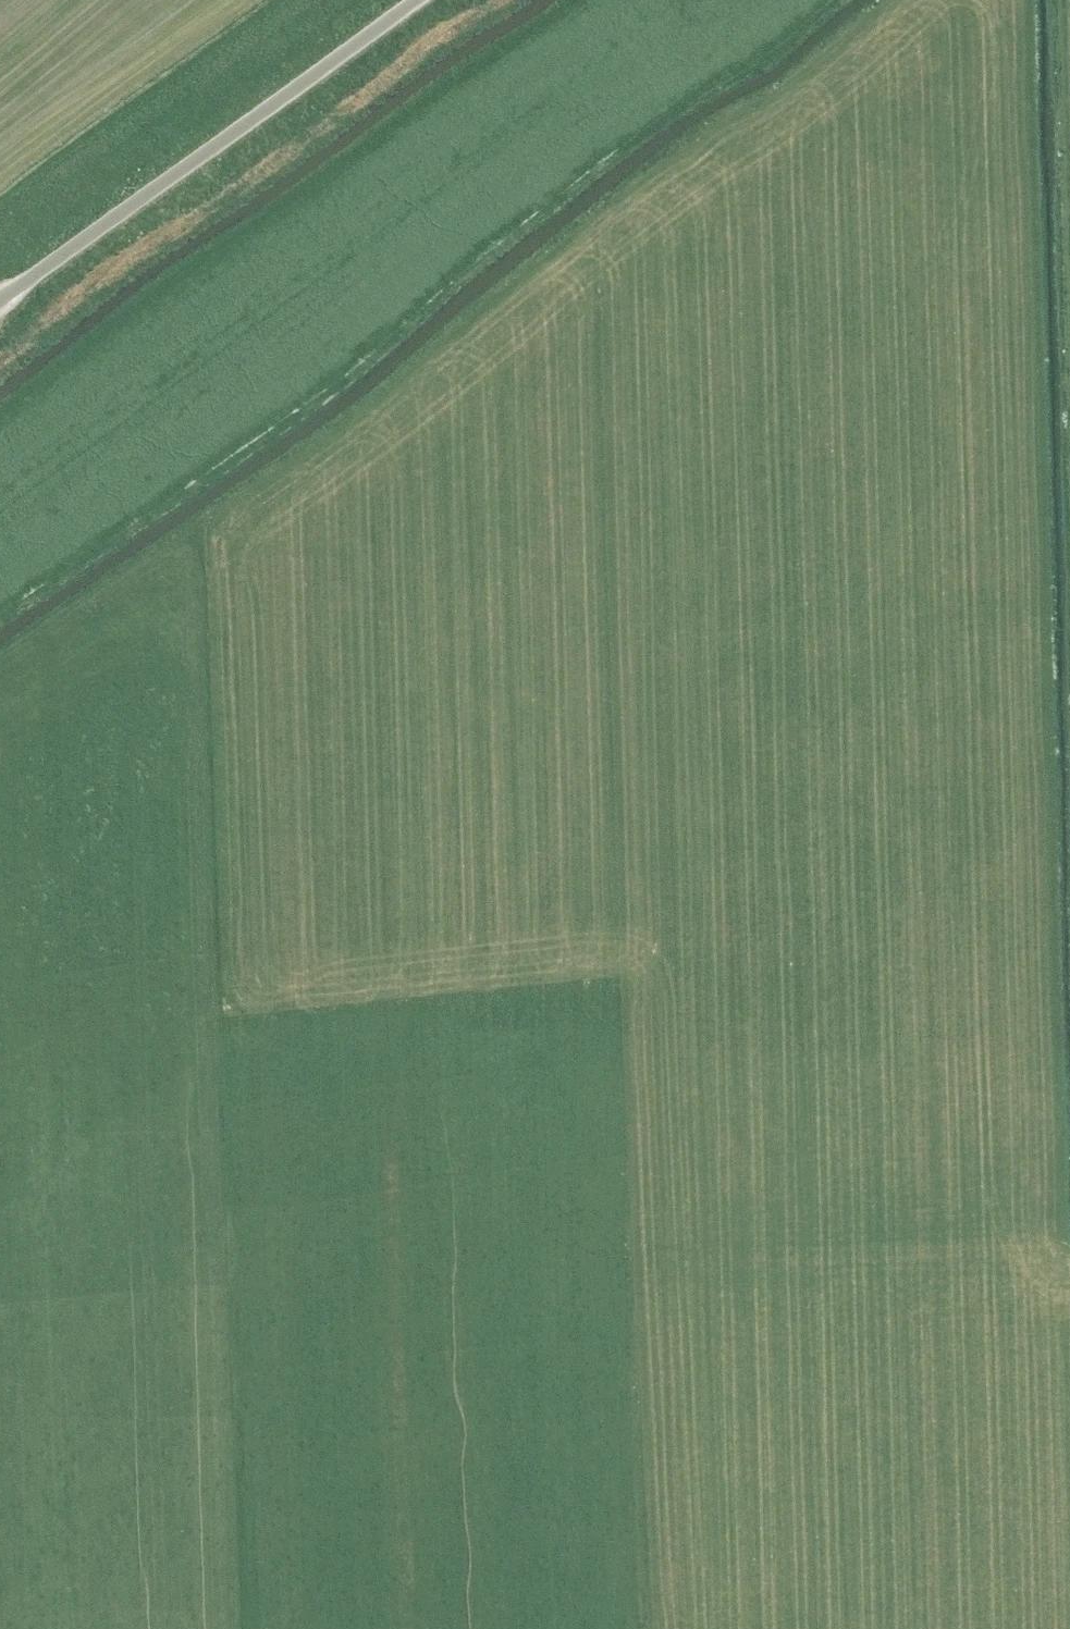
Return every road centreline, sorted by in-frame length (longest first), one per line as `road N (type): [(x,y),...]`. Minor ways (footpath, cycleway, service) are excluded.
road 1 (unclassified): [(0,301),(413,0)]

